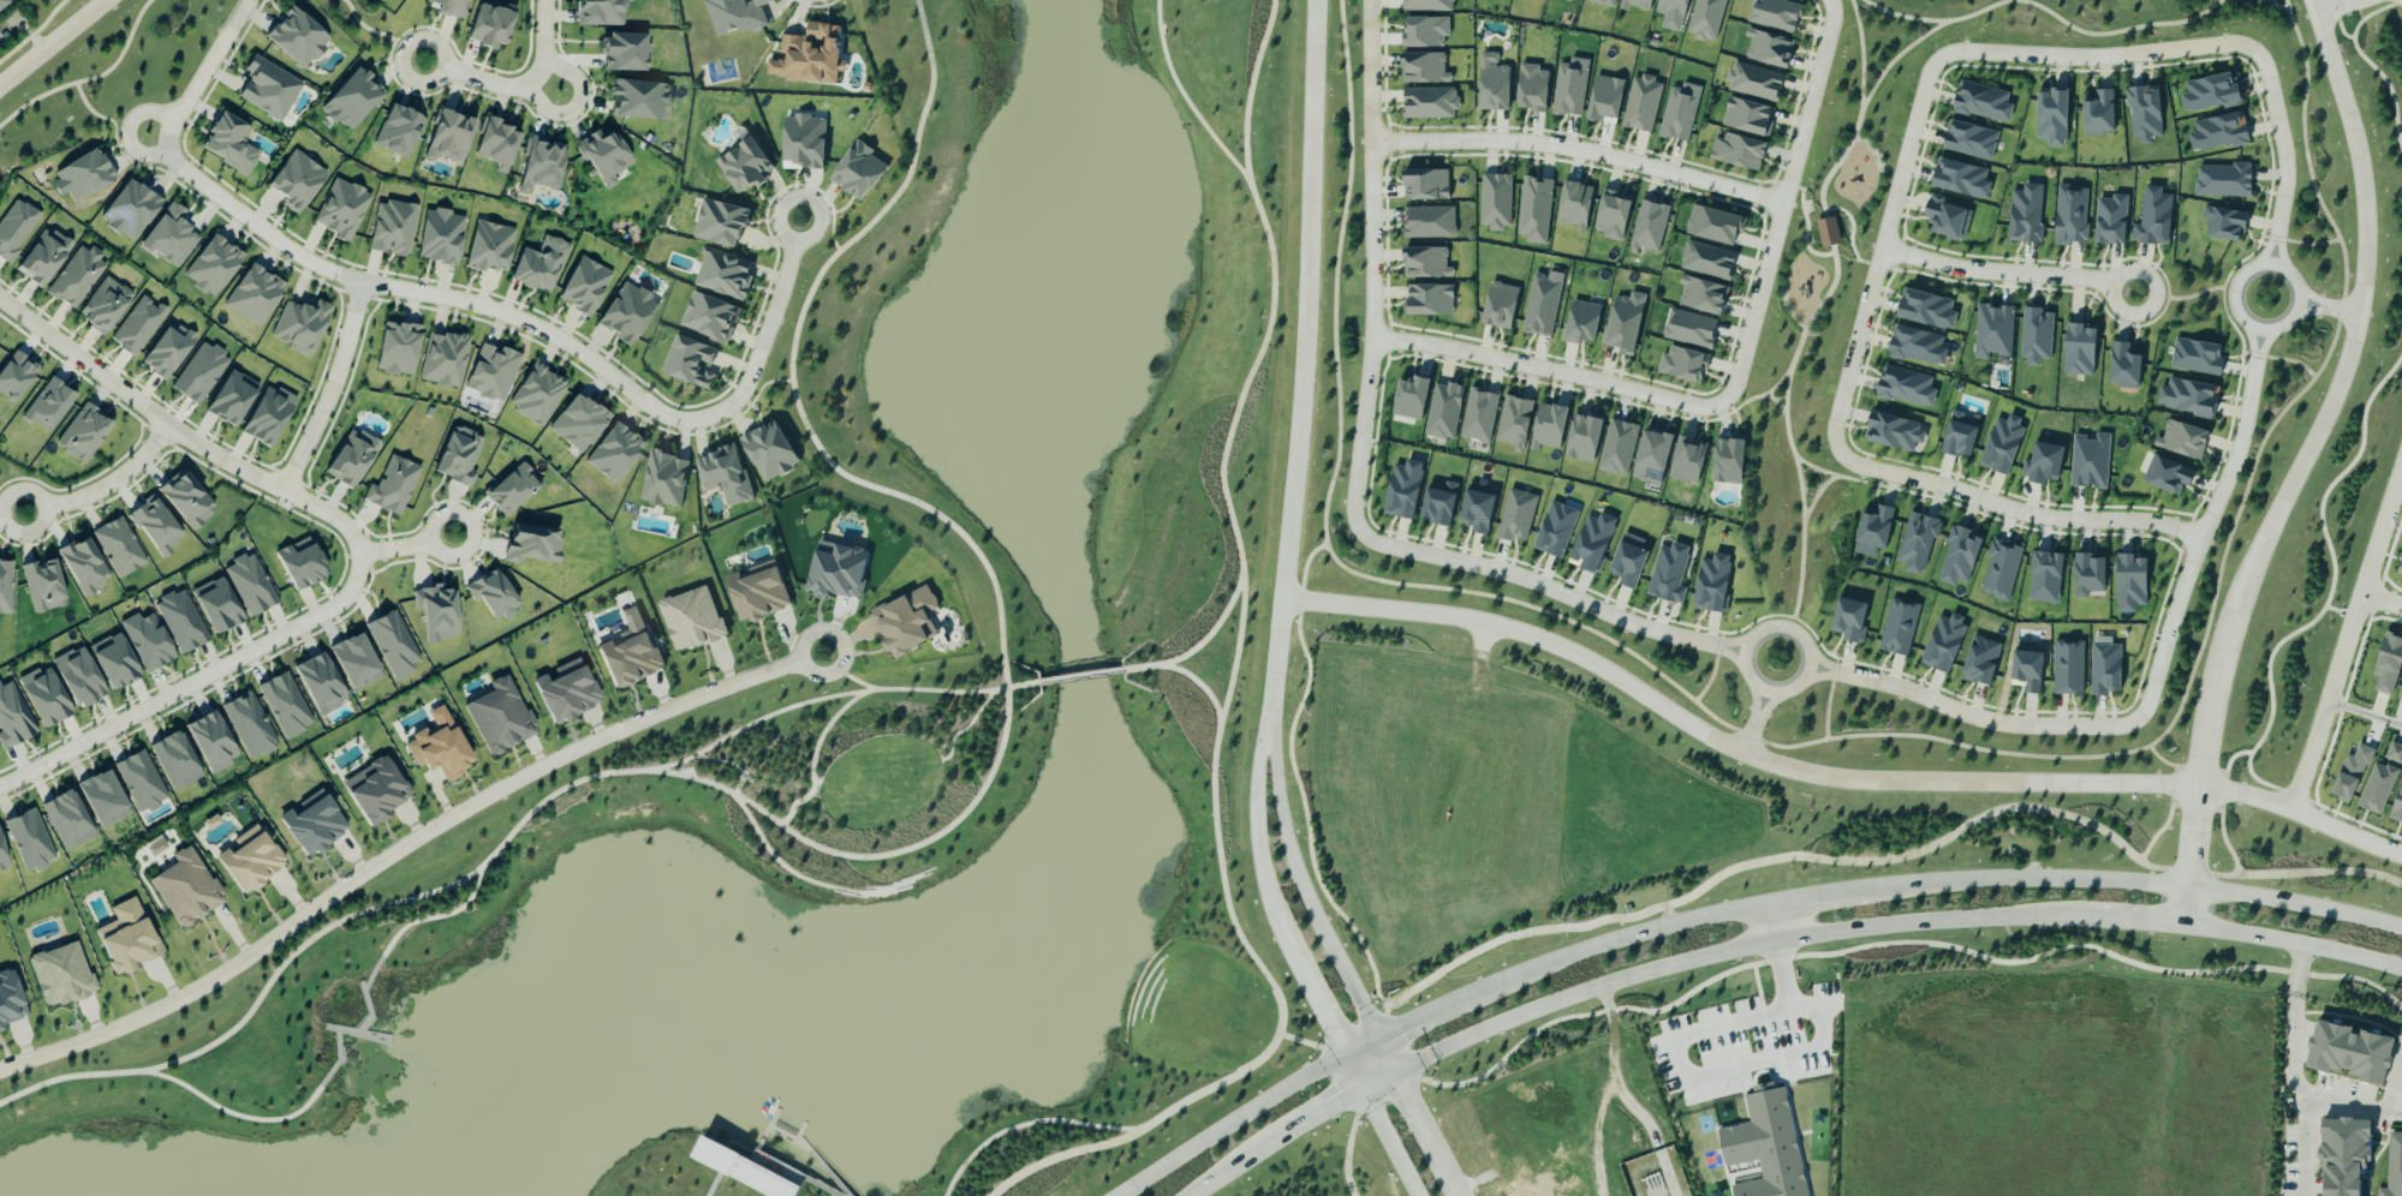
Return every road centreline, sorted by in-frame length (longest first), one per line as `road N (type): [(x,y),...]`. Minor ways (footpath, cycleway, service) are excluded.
road 1 (secondary): [(2401,927),(2188,885),(2097,879),(1939,880),(1775,899),(1557,957),(1412,1018),(1269,1095),(1113,1195)]
road 2 (secondary): [(1185,1195),(1322,1110),(1506,1021),(1640,973),(1777,938),(1942,921),(2096,920),(2301,944),(2401,972)]
road 3 (residential): [(2401,855),(2224,790),(1822,776),(1705,735),(1531,635),(1449,615),(1279,598)]
road 4 (tertiary): [(2185,926),(2198,767),(2223,646),(2259,549),(2341,382),(2356,312),(2362,179),(2350,113),(2311,0)]
road 5 (residential): [(822,653),(549,764),(397,851),(154,1013),(0,1070)]
road 6 (residential): [(171,137),(179,166),(284,243),(347,274),(541,321),(585,343),(662,409),(691,414),(716,414),(755,370),(799,217)]
road 7 (tertiary): [(1268,729),(1303,331),(1313,0)]
road 8 (residential): [(1353,524),(1371,313),(1368,0)]
road 9 (residential): [(356,551),(342,521),(227,464),(0,298)]
road 10 (residential): [(0,784),(327,610),(350,594),(356,551)]
road 11 (residential): [(1829,0),(1834,16),(1740,364),(1725,397),(1713,405)]
road 12 (residential): [(1369,140),(1520,143),(1629,161),(1781,203)]
road 13 (residential): [(1742,653),(1628,623),(1533,582),(1372,544),(1353,524)]
road 14 (residential): [(2141,718),(2242,435),(2259,329)]
road 15 (residential): [(1840,452),(1872,471),(1953,488),(2025,515),(2138,520),(2199,542)]
road 16 (tertiary): [(1394,1074),(1305,904),(1281,821),(1268,729)]
road 17 (residential): [(2401,462),(2285,811)]
road 18 (residential): [(1713,405),(1369,340)]
road 19 (residential): [(1806,666),(1896,686),(1969,718),(2030,728),(2117,728),(2141,718)]
road 20 (tertiary): [(1268,729),(1257,755),(1262,866),(1292,953),(1342,1054)]
road 21 (residential): [(2254,52),(2235,42),(2120,56),(1944,54)]
road 22 (residential): [(1882,249),(1949,267),(2097,280),(2132,292)]
road 23 (residential): [(286,491),(350,345),(364,279)]
road 24 (residential): [(2272,269),(2283,142),(2254,52)]
road 25 (residential): [(1882,249),(1835,413),(1840,452)]
road 26 (residential): [(1944,54),(1930,66),(1882,249)]
road 27 (residential): [(1754,683),(1778,690),(1800,678),(1807,653),(1794,632),(1769,626),(1747,640),(1744,664),(1754,683)]
road 28 (residential): [(2260,269),(2240,282),(2235,305),(2248,324),(2272,329),(2293,315),(2295,292),(2282,274),(2260,269)]
road 29 (residential): [(24,512),(109,486),(143,460),(165,421)]
road 30 (tertiary): [(1342,1054),(1418,1195)]
road 31 (residential): [(248,0),(171,137)]
road 32 (tertiary): [(1459,1195),(1394,1074)]
road 33 (tertiary): [(102,0),(0,83)]
road 34 (residential): [(525,88),(556,115),(577,109),(580,83),(546,60)]

